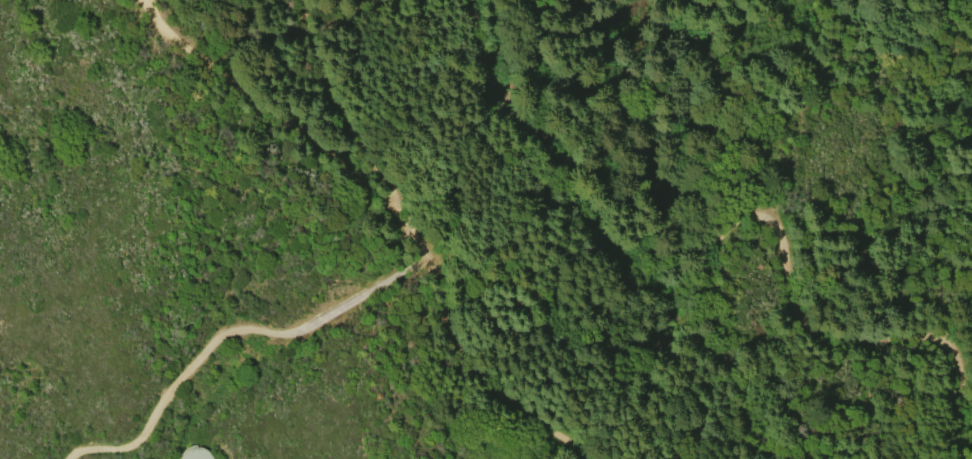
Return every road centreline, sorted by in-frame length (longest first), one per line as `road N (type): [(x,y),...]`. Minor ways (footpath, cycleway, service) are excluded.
road 1 (track): [(497,0),(514,88),(614,229),(640,252),(680,262),(738,224),(764,226),(824,319),(948,352)]
road 2 (track): [(591,458),(499,382),(451,322),(429,261),(374,167),(315,148),(230,91),(158,20),(149,0)]
road 3 (track): [(429,261),(311,325),(221,337),(131,443),(73,458)]
road 4 (track): [(303,0),(374,167)]

